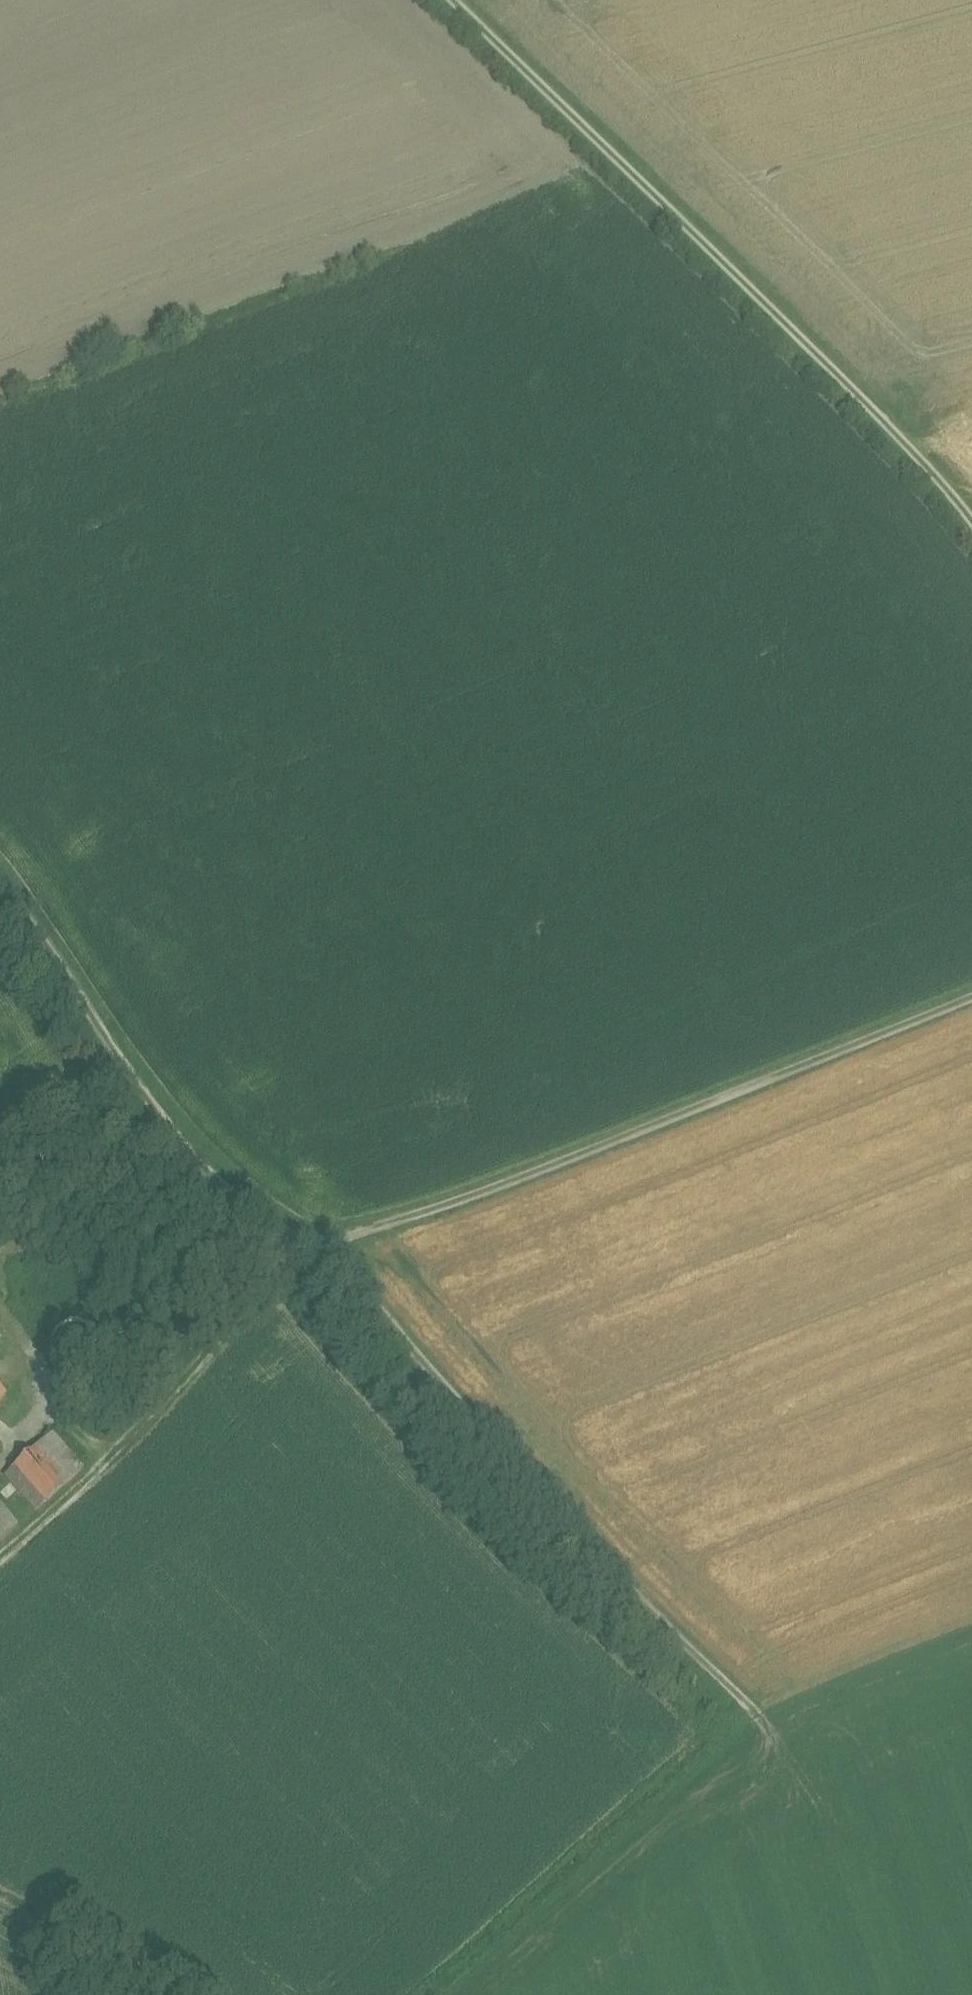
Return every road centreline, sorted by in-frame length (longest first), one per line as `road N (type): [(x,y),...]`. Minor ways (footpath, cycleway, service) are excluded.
road 1 (track): [(971,999),(540,1170),(335,1238),(256,1220),(108,1023),(0,853)]
road 2 (track): [(465,0),(971,512)]

